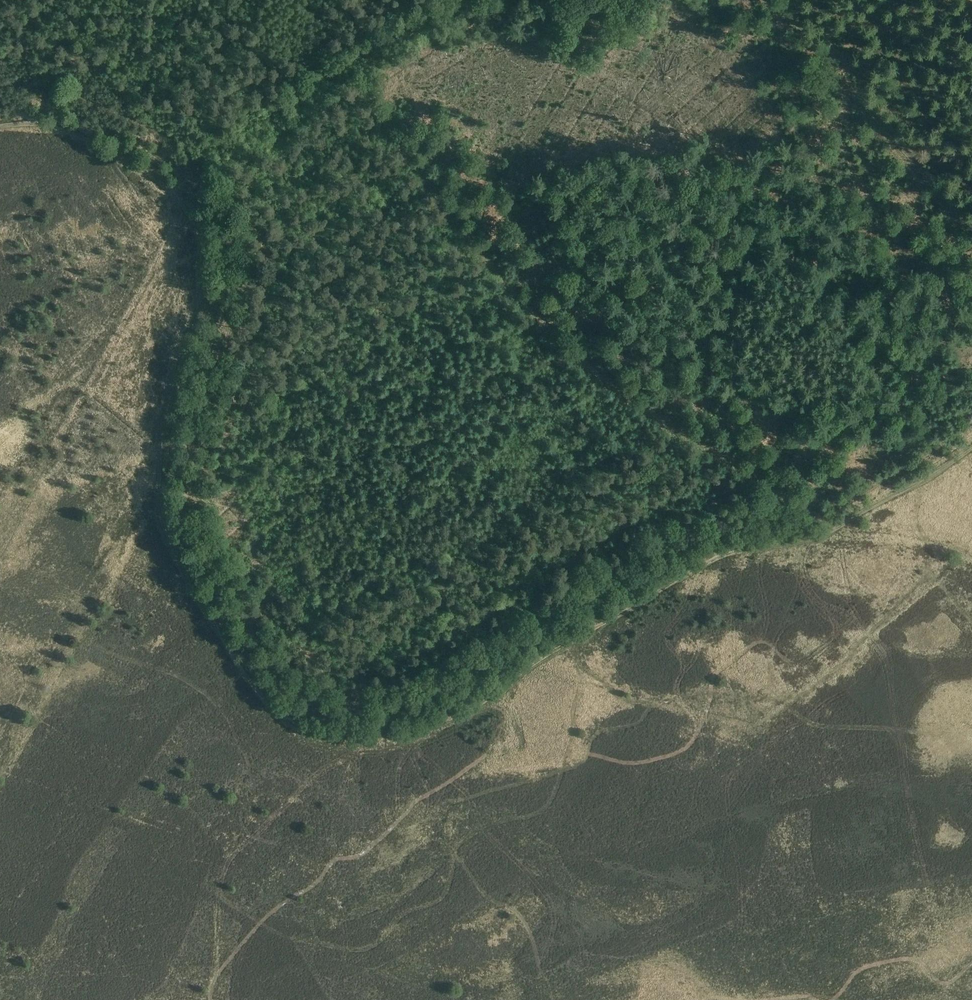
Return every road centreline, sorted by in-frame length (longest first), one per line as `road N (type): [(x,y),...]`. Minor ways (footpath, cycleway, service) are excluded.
road 1 (track): [(971,448),(831,532),(708,561),(526,664),(471,708),(415,733),(305,729),(266,695),(167,527),(163,444),(200,306),(201,232),(188,207),(125,155),(47,125),(0,125)]
road 2 (track): [(971,232),(769,0)]

